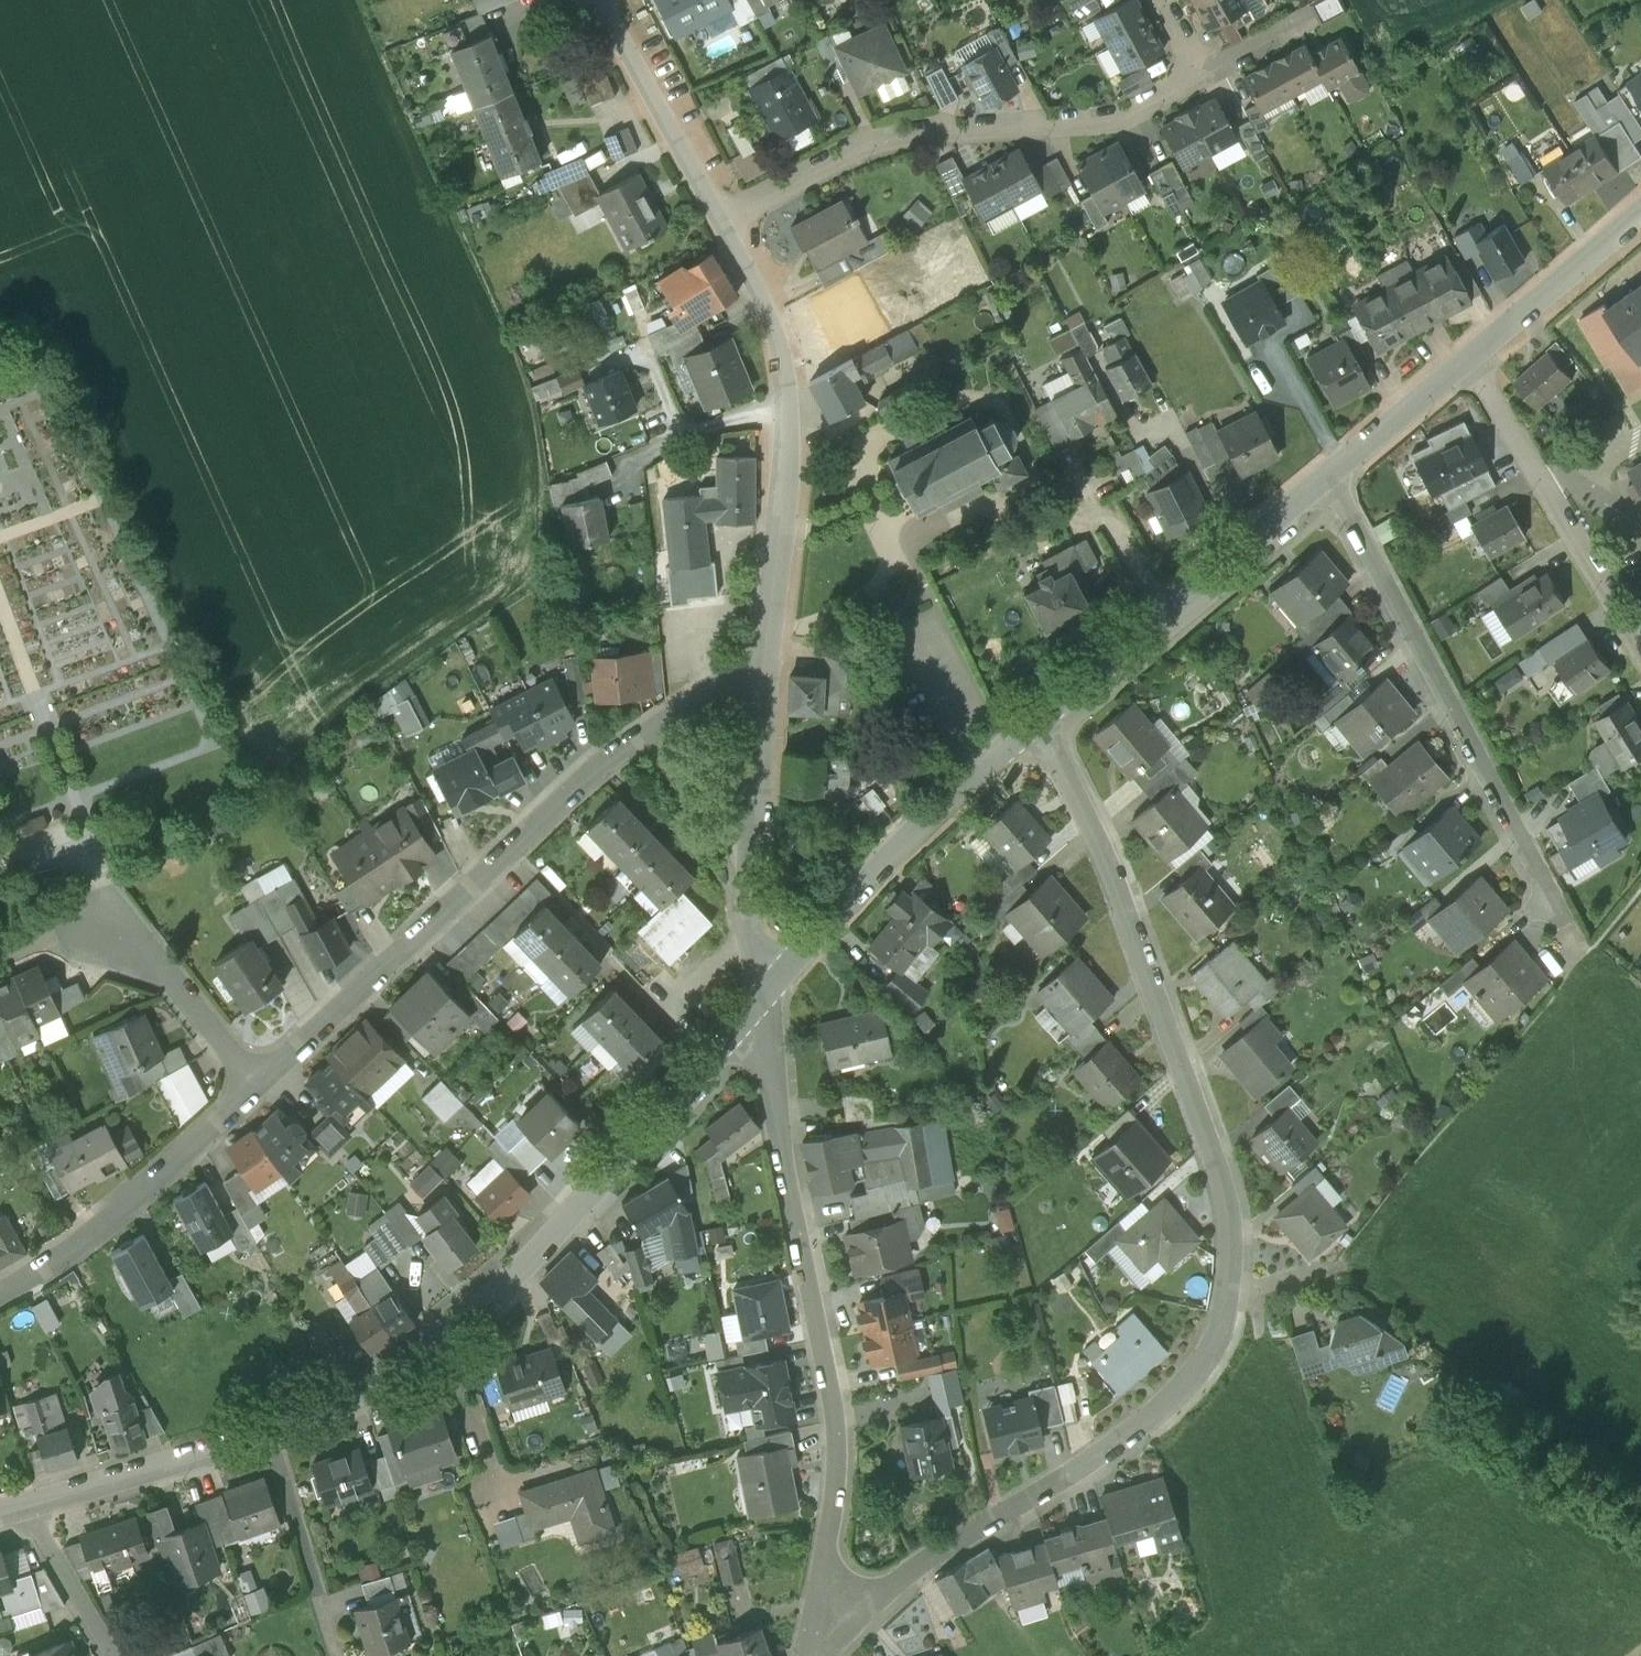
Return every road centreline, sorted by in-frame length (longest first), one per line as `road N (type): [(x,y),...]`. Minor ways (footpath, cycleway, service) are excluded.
road 1 (unclassified): [(819,1609),(861,1602),(904,1580),(1119,1445),(1204,1367),(1224,1324),(1235,1243),(1224,1178),(1082,802),(1042,718)]
road 2 (residential): [(25,1509),(269,1435),(445,1345),(555,1239),(755,1009)]
road 3 (residential): [(767,665),(601,758),(260,1082)]
road 4 (unclassified): [(755,1009),(837,1411),(838,1496),(819,1609)]
road 5 (residential): [(1198,77),(1118,119),(894,137),(723,219)]
road 6 (residential): [(1324,480),(1558,912)]
road 7 (residential): [(767,665),(787,410),(766,307),(723,219)]
road 8 (residential): [(755,1009),(909,837),(1042,718)]
road 9 (residential): [(1042,718),(1324,480)]
road 10 (residential): [(755,1009),(746,906),(767,665)]
road 11 (residential): [(260,1082),(106,913),(0,961)]
road 12 (residential): [(1468,361),(1640,654)]
road 13 (residential): [(260,1082),(18,1290),(0,1297)]
road 14 (residential): [(723,219),(600,0)]
road 15 (residential): [(1640,213),(1468,361)]
road 16 (residential): [(1324,480),(1468,361)]
road 17 (residential): [(110,1655),(25,1509)]

